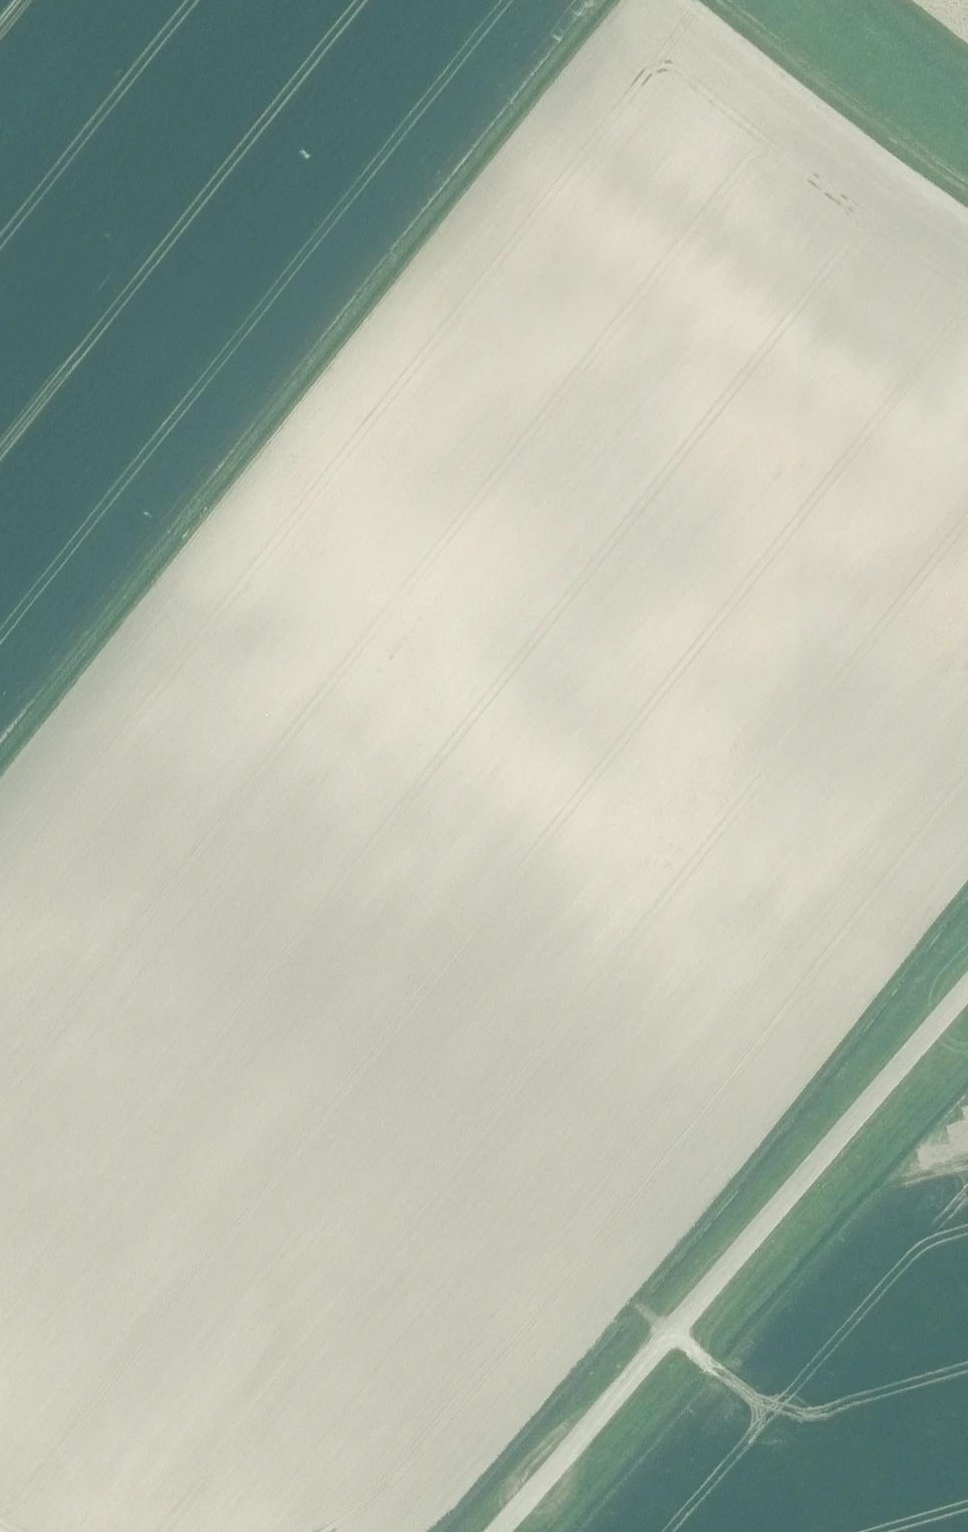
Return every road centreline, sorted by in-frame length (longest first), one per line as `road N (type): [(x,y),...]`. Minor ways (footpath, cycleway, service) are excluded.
road 1 (unclassified): [(496,1531),(967,972)]
road 2 (track): [(710,0),(967,196)]

